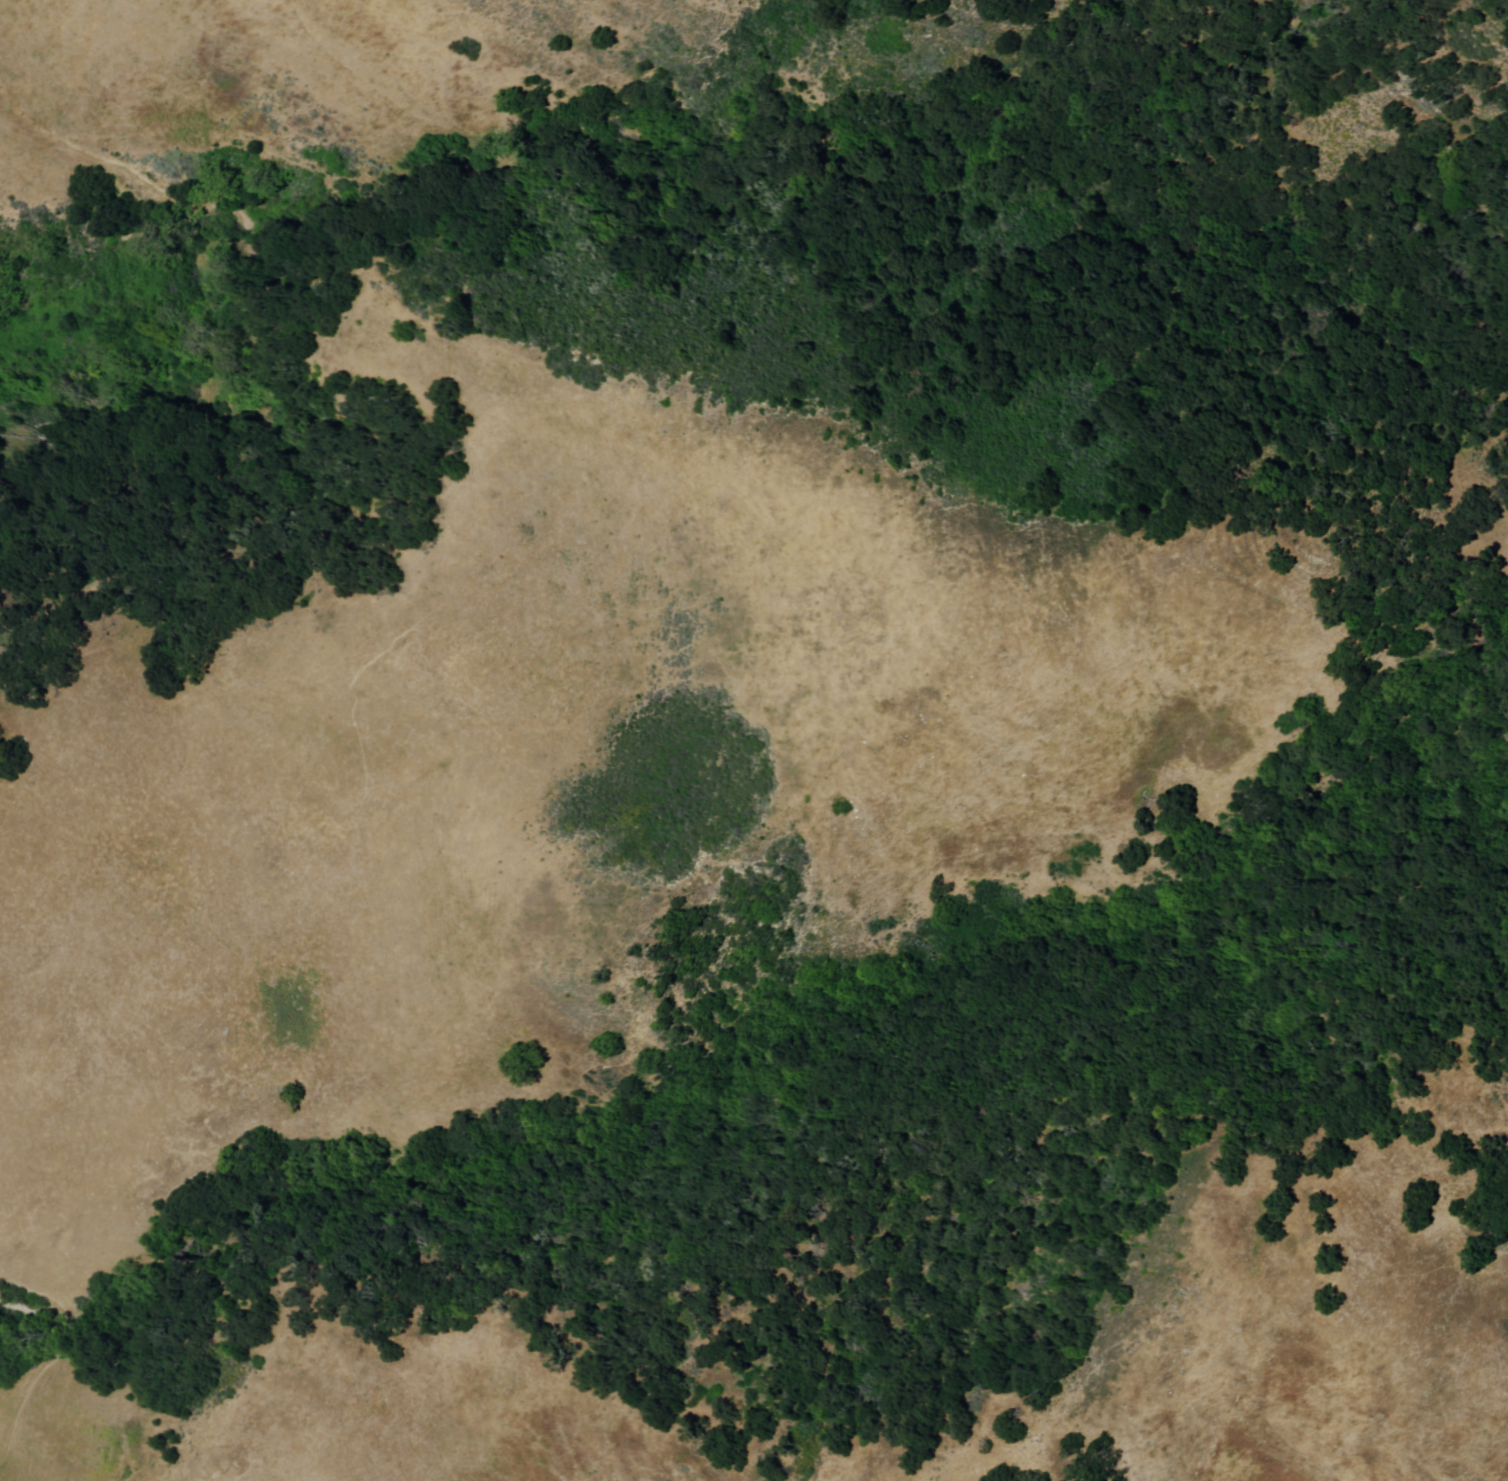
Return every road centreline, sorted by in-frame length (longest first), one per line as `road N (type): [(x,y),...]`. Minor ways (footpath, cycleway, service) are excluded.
road 1 (track): [(171,197),(33,121),(0,86)]

